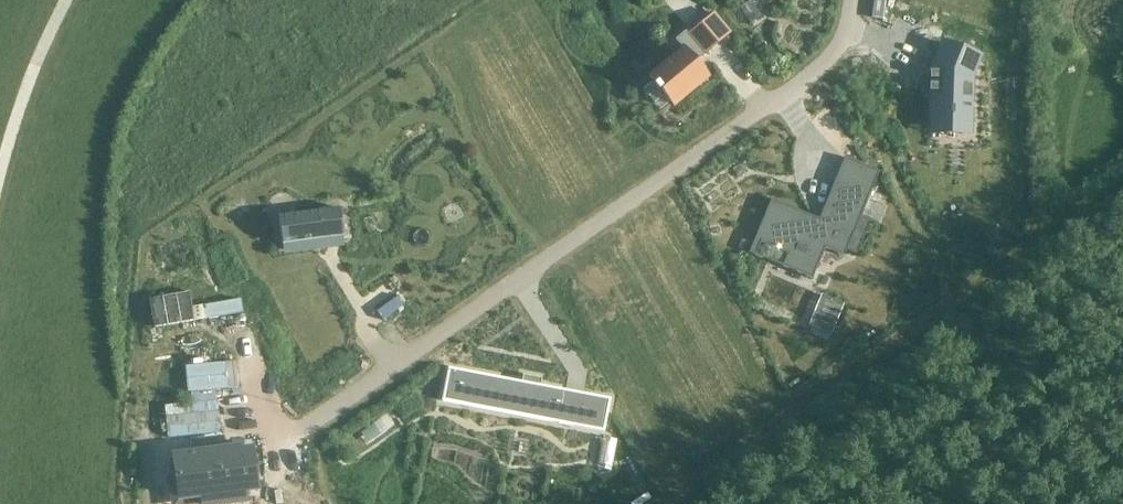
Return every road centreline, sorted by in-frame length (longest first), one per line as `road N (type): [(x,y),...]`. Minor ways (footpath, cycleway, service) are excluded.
road 1 (residential): [(853,0),(846,31),(818,72),(297,437)]

